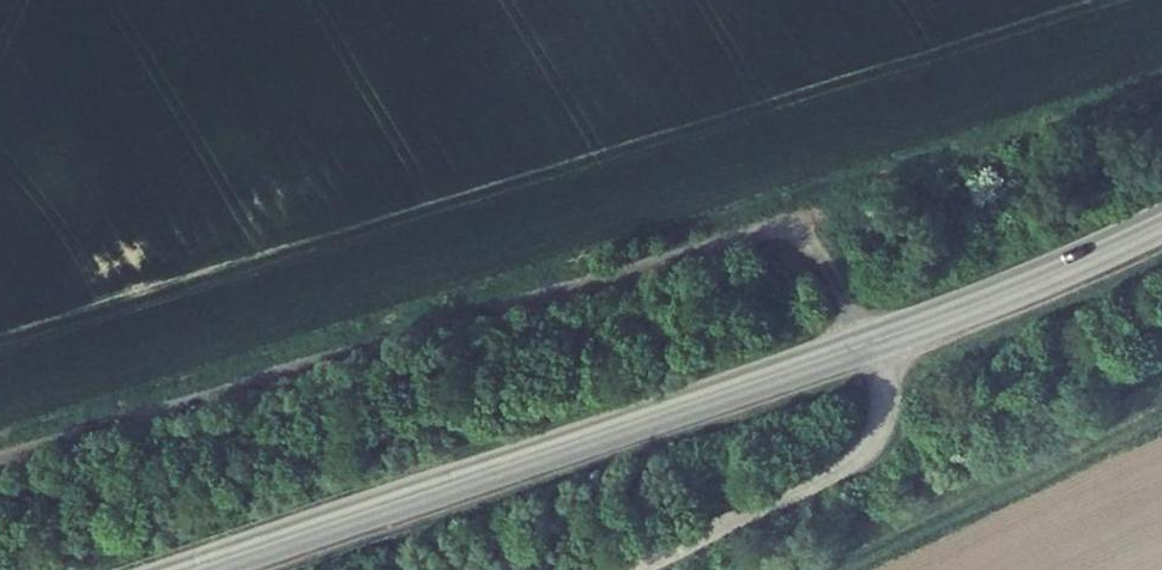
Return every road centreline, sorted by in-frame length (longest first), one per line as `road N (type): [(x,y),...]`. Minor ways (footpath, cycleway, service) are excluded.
road 1 (track): [(624,569),(857,468),(879,340),(834,262),(795,228),(752,232),(0,464)]
road 2 (tertiary): [(1161,222),(879,340),(184,569)]

